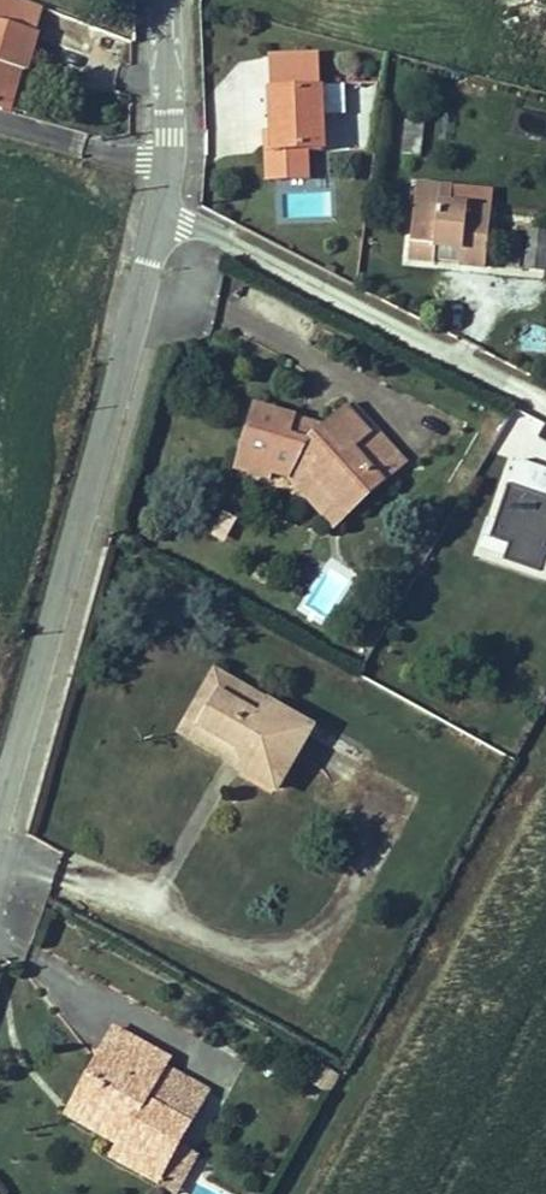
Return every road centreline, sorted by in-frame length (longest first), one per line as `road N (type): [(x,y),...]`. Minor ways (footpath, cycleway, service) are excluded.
road 1 (tertiary): [(0,798),(164,192),(168,0)]

